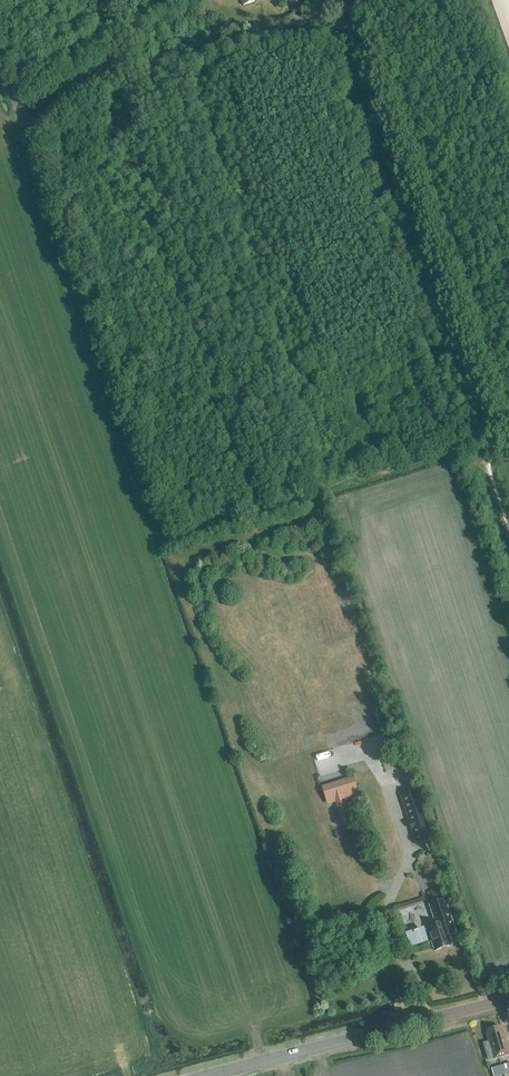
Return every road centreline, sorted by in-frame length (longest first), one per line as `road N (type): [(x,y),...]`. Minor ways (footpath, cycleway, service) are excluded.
road 1 (tertiary): [(210,1075),(508,999)]

